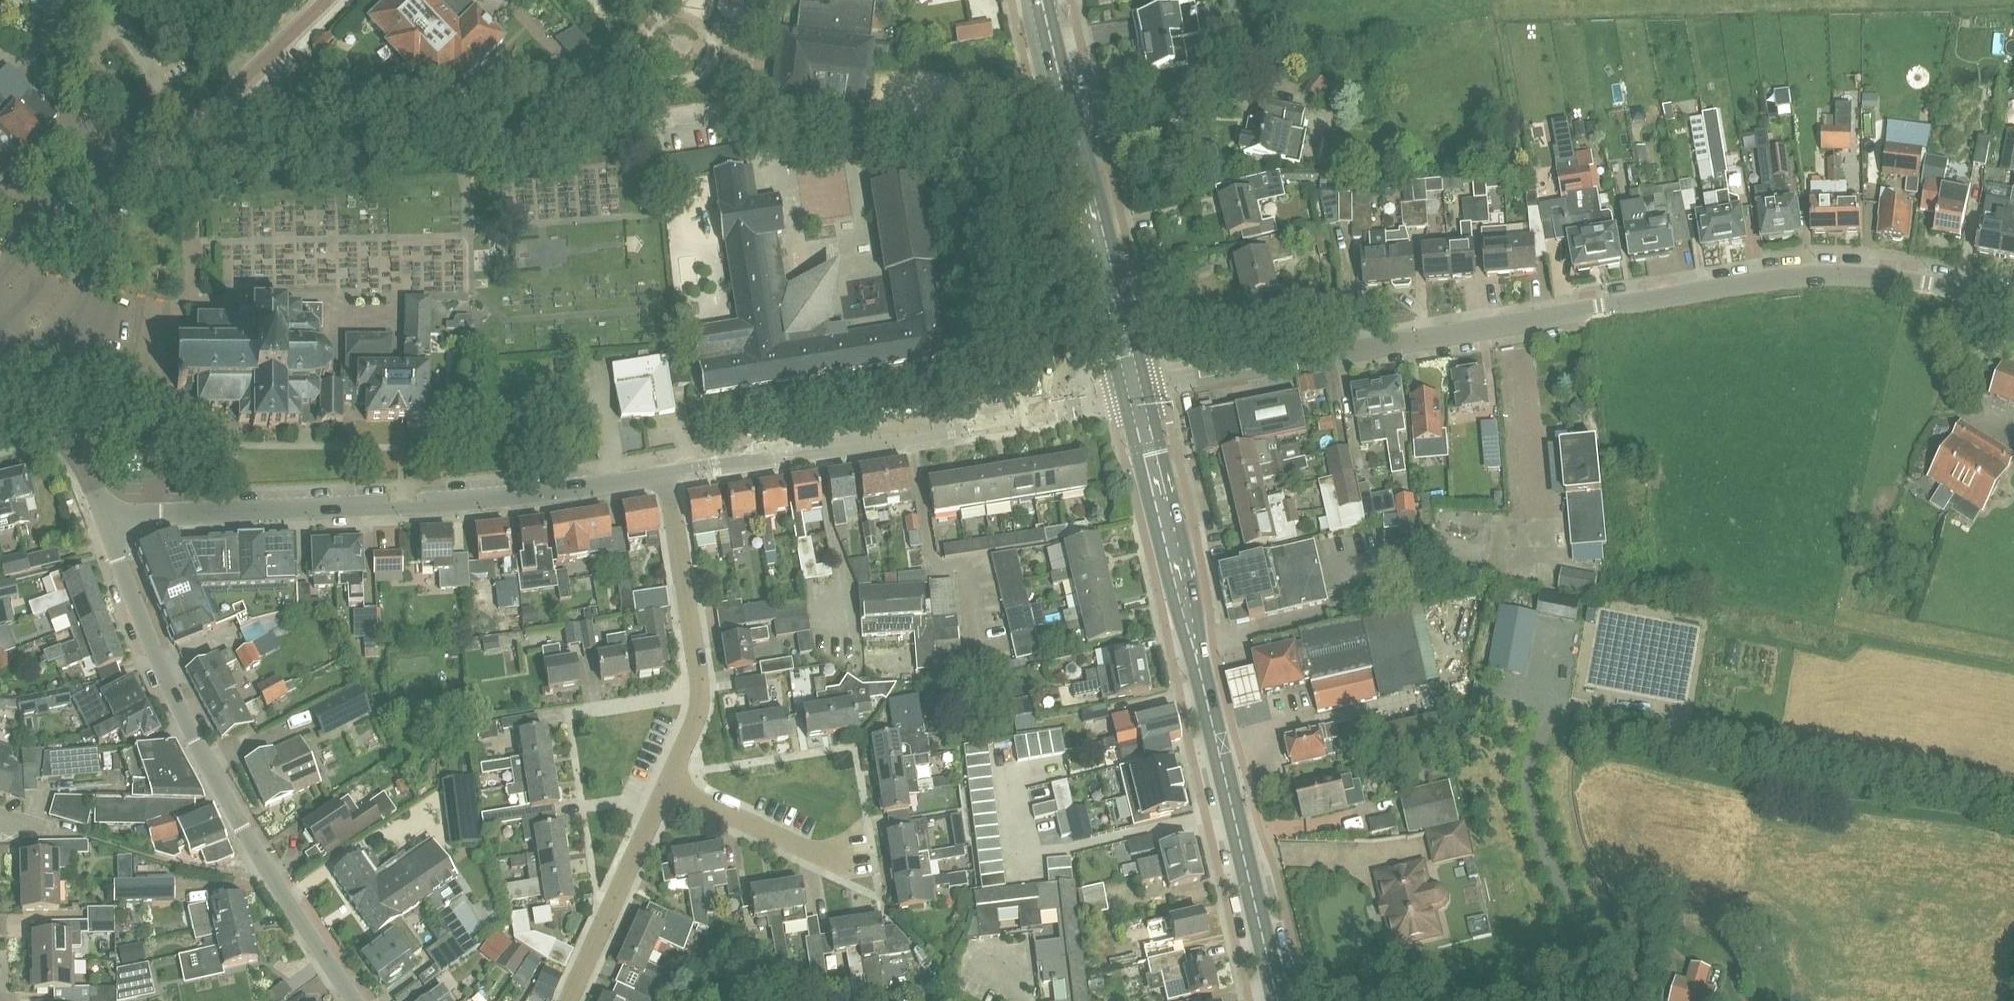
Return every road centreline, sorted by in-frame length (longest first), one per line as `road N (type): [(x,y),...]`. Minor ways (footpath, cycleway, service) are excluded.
road 1 (residential): [(2013,301),(1872,277),(1805,277),(1135,394)]
road 2 (primary): [(1278,1000),(1135,394)]
road 3 (residential): [(107,525),(154,516),(416,506),(667,475)]
road 4 (residential): [(355,1000),(261,866),(196,744),(158,666),(107,525)]
road 5 (residential): [(286,155),(759,107)]
road 6 (residential): [(667,475),(1135,394)]
road 7 (residential): [(671,788),(701,689),(667,475)]
road 8 (residential): [(0,382),(73,306),(99,252),(108,204),(134,170)]
road 9 (primary): [(1076,144),(1135,394)]
road 10 (residential): [(571,1000),(671,788)]
road 11 (residential): [(864,861),(824,857),(671,788)]
road 12 (residential): [(134,170),(84,136),(107,4)]
road 13 (residential): [(107,525),(71,447),(0,382)]
road 14 (residential): [(195,128),(107,4)]
road 15 (primary): [(1076,144),(1042,0)]
road 16 (residential): [(326,0),(223,101)]

